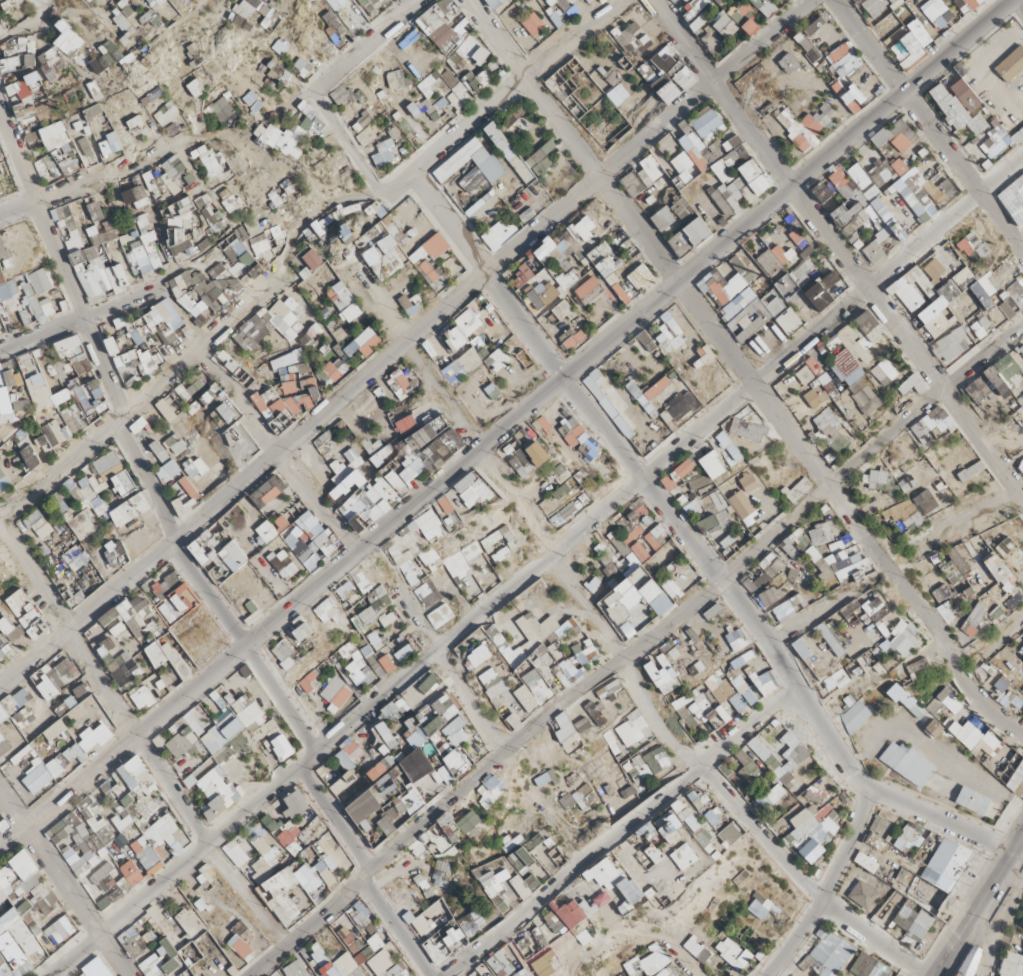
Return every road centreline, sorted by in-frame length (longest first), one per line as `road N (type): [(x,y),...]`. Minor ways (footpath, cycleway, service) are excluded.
road 1 (residential): [(0,853),(1002,0)]
road 2 (residential): [(0,688),(593,171),(807,0)]
road 3 (residential): [(250,975),(499,747),(1022,325)]
road 4 (residential): [(377,189),(618,0)]
road 5 (tertiary): [(934,975),(1022,835)]
road 6 (residential): [(407,0),(314,85)]

